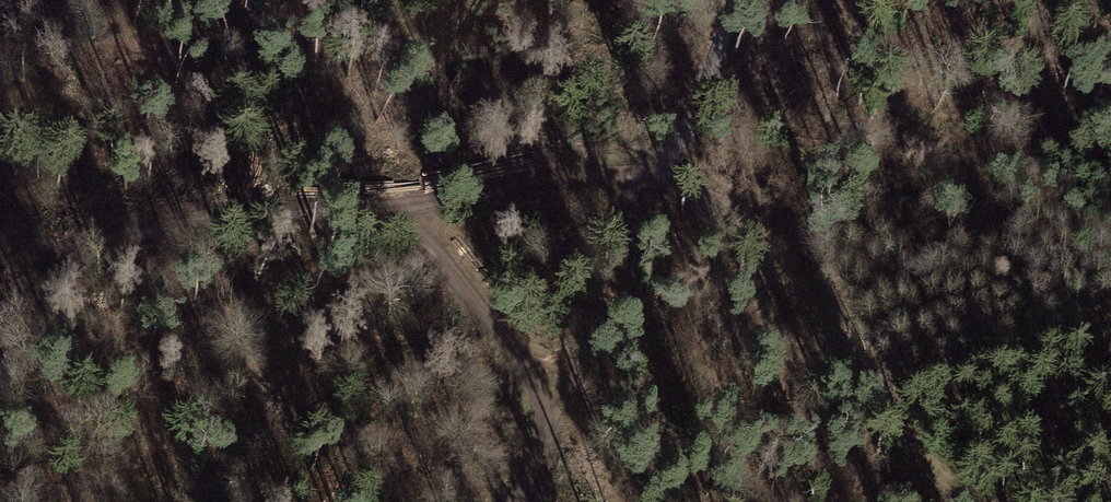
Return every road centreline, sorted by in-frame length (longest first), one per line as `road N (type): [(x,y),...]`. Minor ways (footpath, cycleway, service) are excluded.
road 1 (track): [(623,176),(459,188),(403,211),(291,209),(116,233),(28,296),(0,340)]
road 2 (track): [(973,501),(935,478),(727,209),(666,190)]
road 3 (track): [(523,501),(626,292),(639,243),(623,176)]
road 4 (track): [(403,211),(521,355),(561,357),(600,347)]
road 5 (track): [(666,190),(732,0)]

